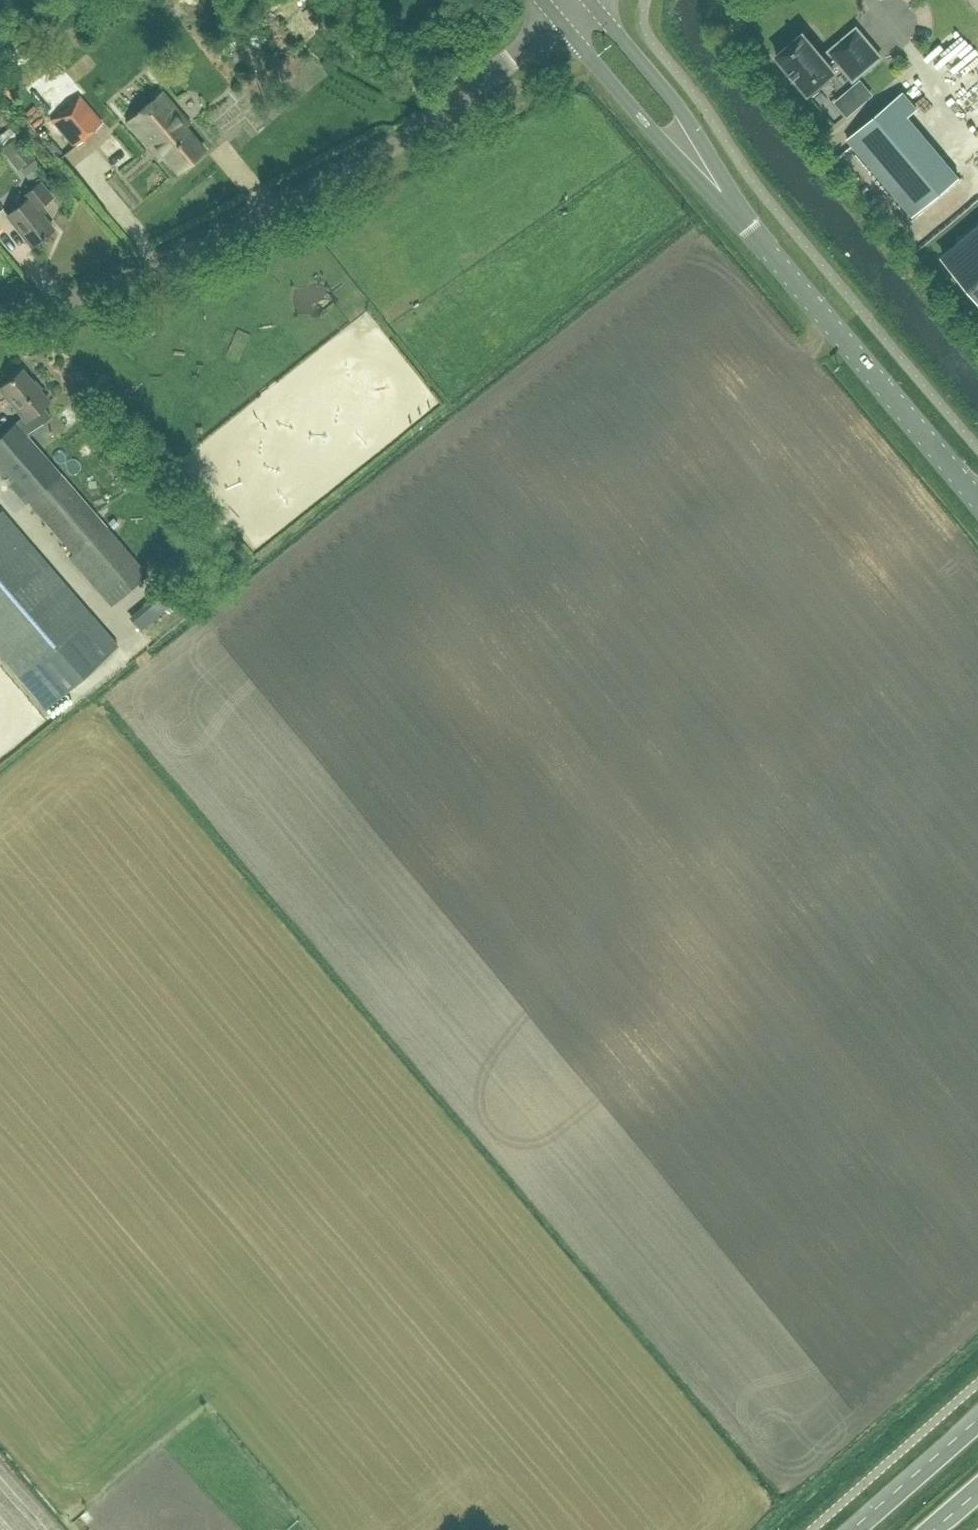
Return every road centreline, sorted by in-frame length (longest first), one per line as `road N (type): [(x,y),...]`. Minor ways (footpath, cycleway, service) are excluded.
road 1 (unclassified): [(0,311),(142,273),(360,167),(575,10)]
road 2 (secondary): [(977,501),(575,10)]
road 3 (primary): [(977,1427),(859,1529)]

